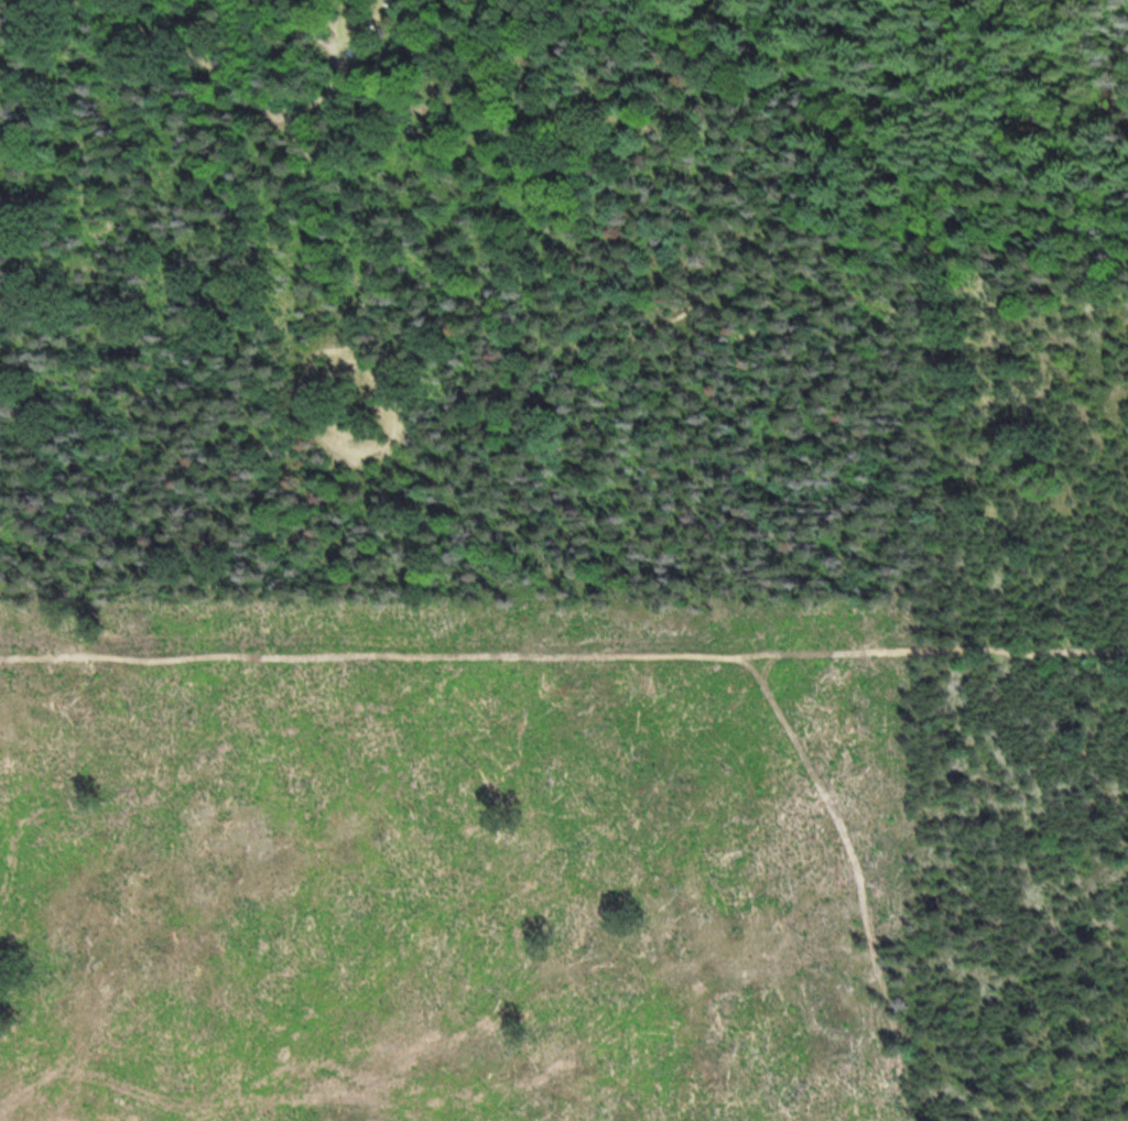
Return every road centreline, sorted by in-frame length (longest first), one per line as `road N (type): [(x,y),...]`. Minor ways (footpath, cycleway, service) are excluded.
road 1 (track): [(1127,650),(0,655)]
road 2 (track): [(711,219),(686,336),(697,479),(472,1120)]
road 3 (track): [(694,307),(636,334),(556,346),(376,241),(361,208),(317,157),(220,70),(153,29),(83,0)]
road 4 (track): [(376,241),(359,346),(327,350),(312,363),(305,390),(329,449),(352,459),(392,447),(401,433),(387,389),(359,346)]
road 5 (track): [(312,0),(316,30),(340,72),(311,108),(275,120)]

